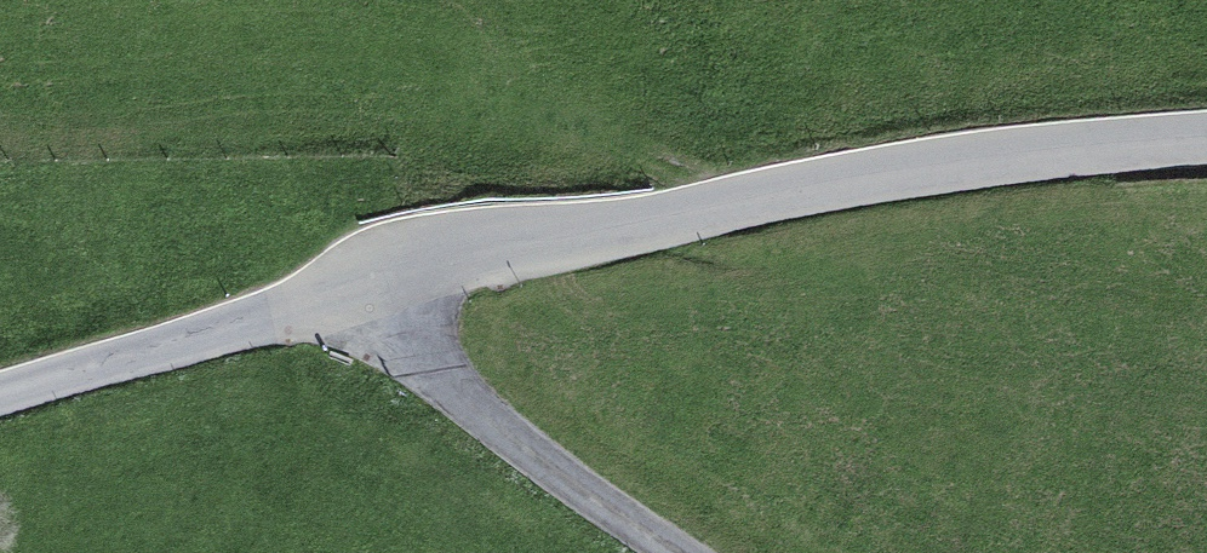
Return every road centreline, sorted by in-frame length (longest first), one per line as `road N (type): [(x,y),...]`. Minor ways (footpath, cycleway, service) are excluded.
road 1 (unclassified): [(1206,143),(998,160),(439,249),(374,279)]
road 2 (unclassified): [(689,552),(510,435),(386,321),(374,279)]
road 3 (unclassified): [(374,279),(0,394)]

